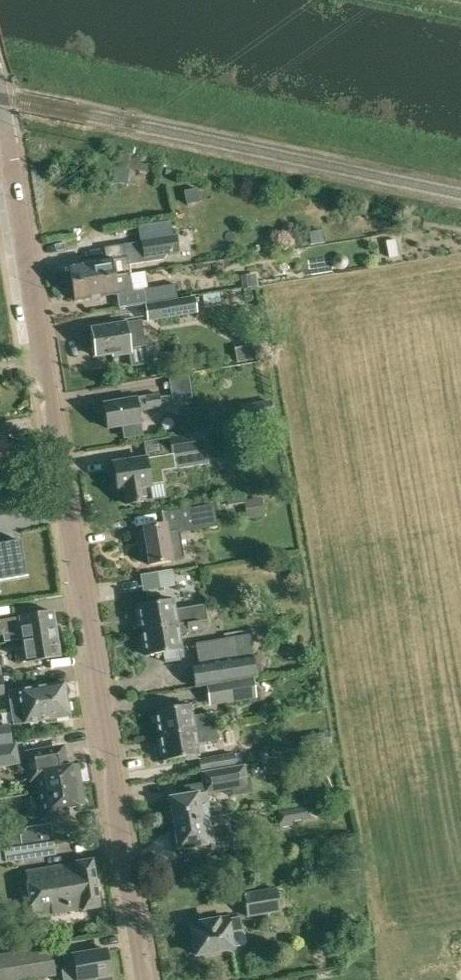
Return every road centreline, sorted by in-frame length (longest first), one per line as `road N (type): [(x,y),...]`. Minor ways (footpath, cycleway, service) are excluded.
road 1 (tertiary): [(142,979),(0,106)]

